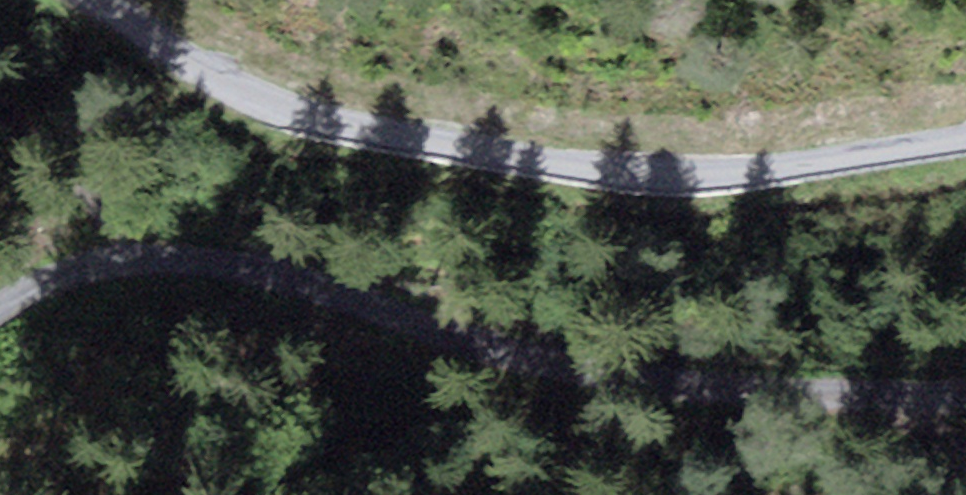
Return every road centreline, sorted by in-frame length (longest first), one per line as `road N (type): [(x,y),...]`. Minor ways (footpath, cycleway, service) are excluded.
road 1 (track): [(965,394),(757,396),(598,374),(193,256),(126,252),(0,307)]
road 2 (unclassified): [(97,0),(240,95),(373,131),(551,162),(704,173),(965,138)]
road 3 (track): [(0,100),(126,252)]

